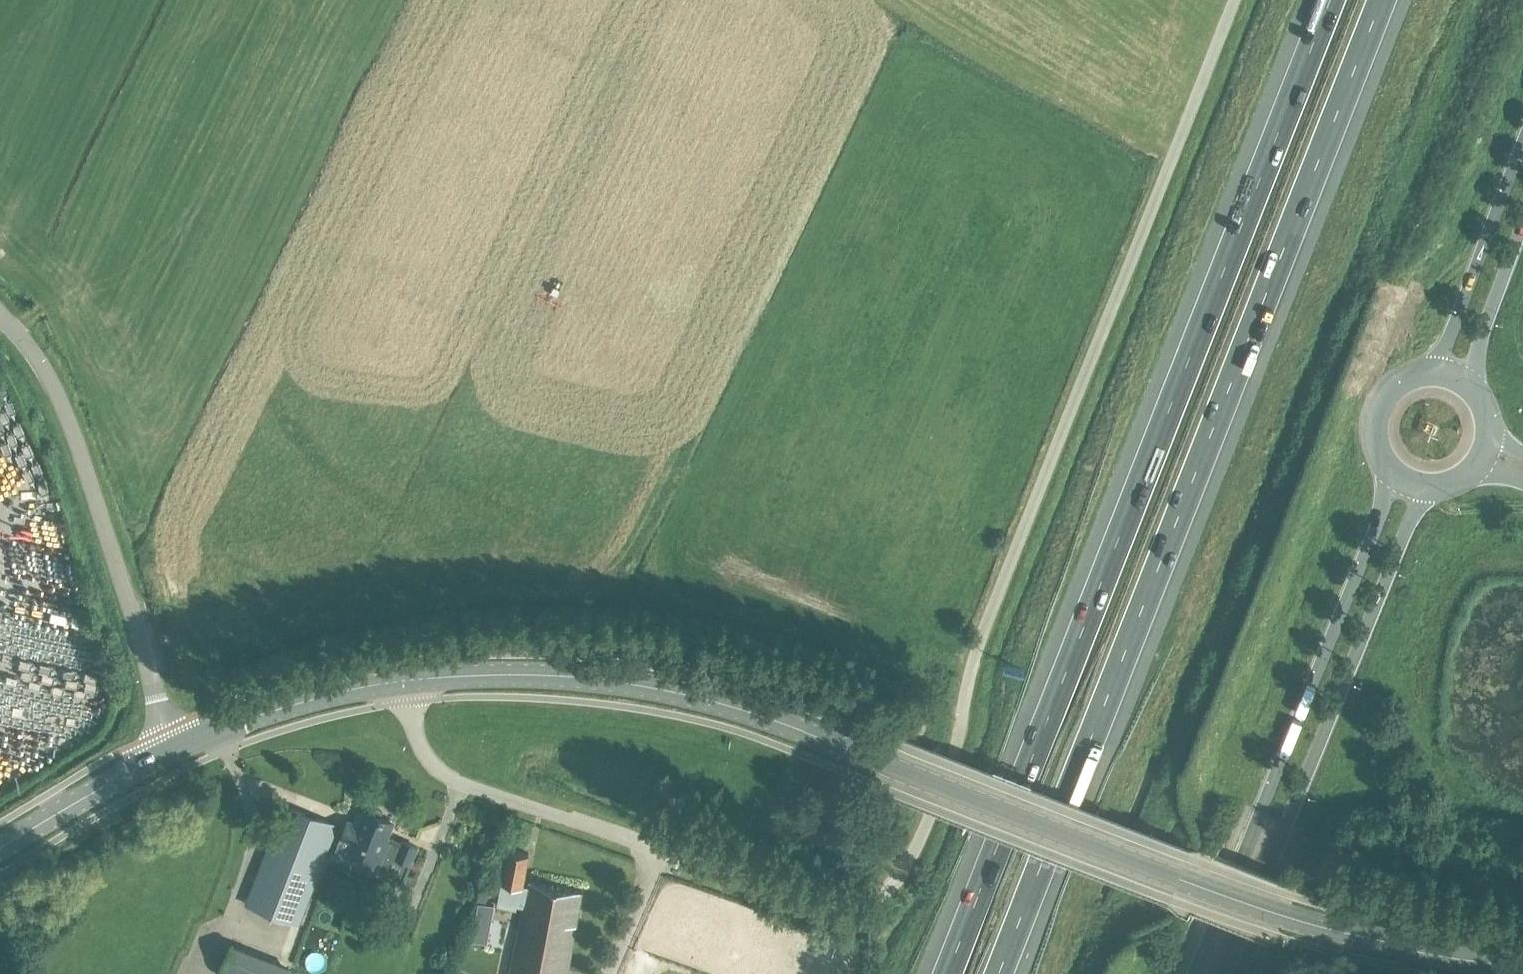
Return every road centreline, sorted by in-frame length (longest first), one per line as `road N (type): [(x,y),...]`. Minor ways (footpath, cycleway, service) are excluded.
road 1 (secondary): [(1522,967),(1392,948),(1292,922),(706,698),(592,678),(405,681)]
road 2 (motorway): [(999,973),(1386,0)]
road 3 (motorway): [(1328,0),(947,973)]
road 4 (unclassified): [(928,822),(959,747),(969,676),(989,618),(1236,0)]
road 5 (unclassified): [(928,822),(909,867),(882,897),(853,907),(818,905),(450,778),(416,739),(405,681)]
road 6 (secondary): [(1392,471),(1196,973)]
road 7 (secondary): [(1226,973),(1425,487)]
road 8 (unclassified): [(177,749),(69,421),(39,360),(0,311)]
road 9 (secondary): [(1522,144),(1431,371)]
road 10 (secondary): [(405,681),(274,710),(177,749)]
road 11 (secondary): [(177,749),(0,849)]
road 12 (secondary): [(1469,384),(1522,233)]
road 13 (secondary): [(1431,371),(1399,382),(1379,408),(1376,442),(1392,471)]

